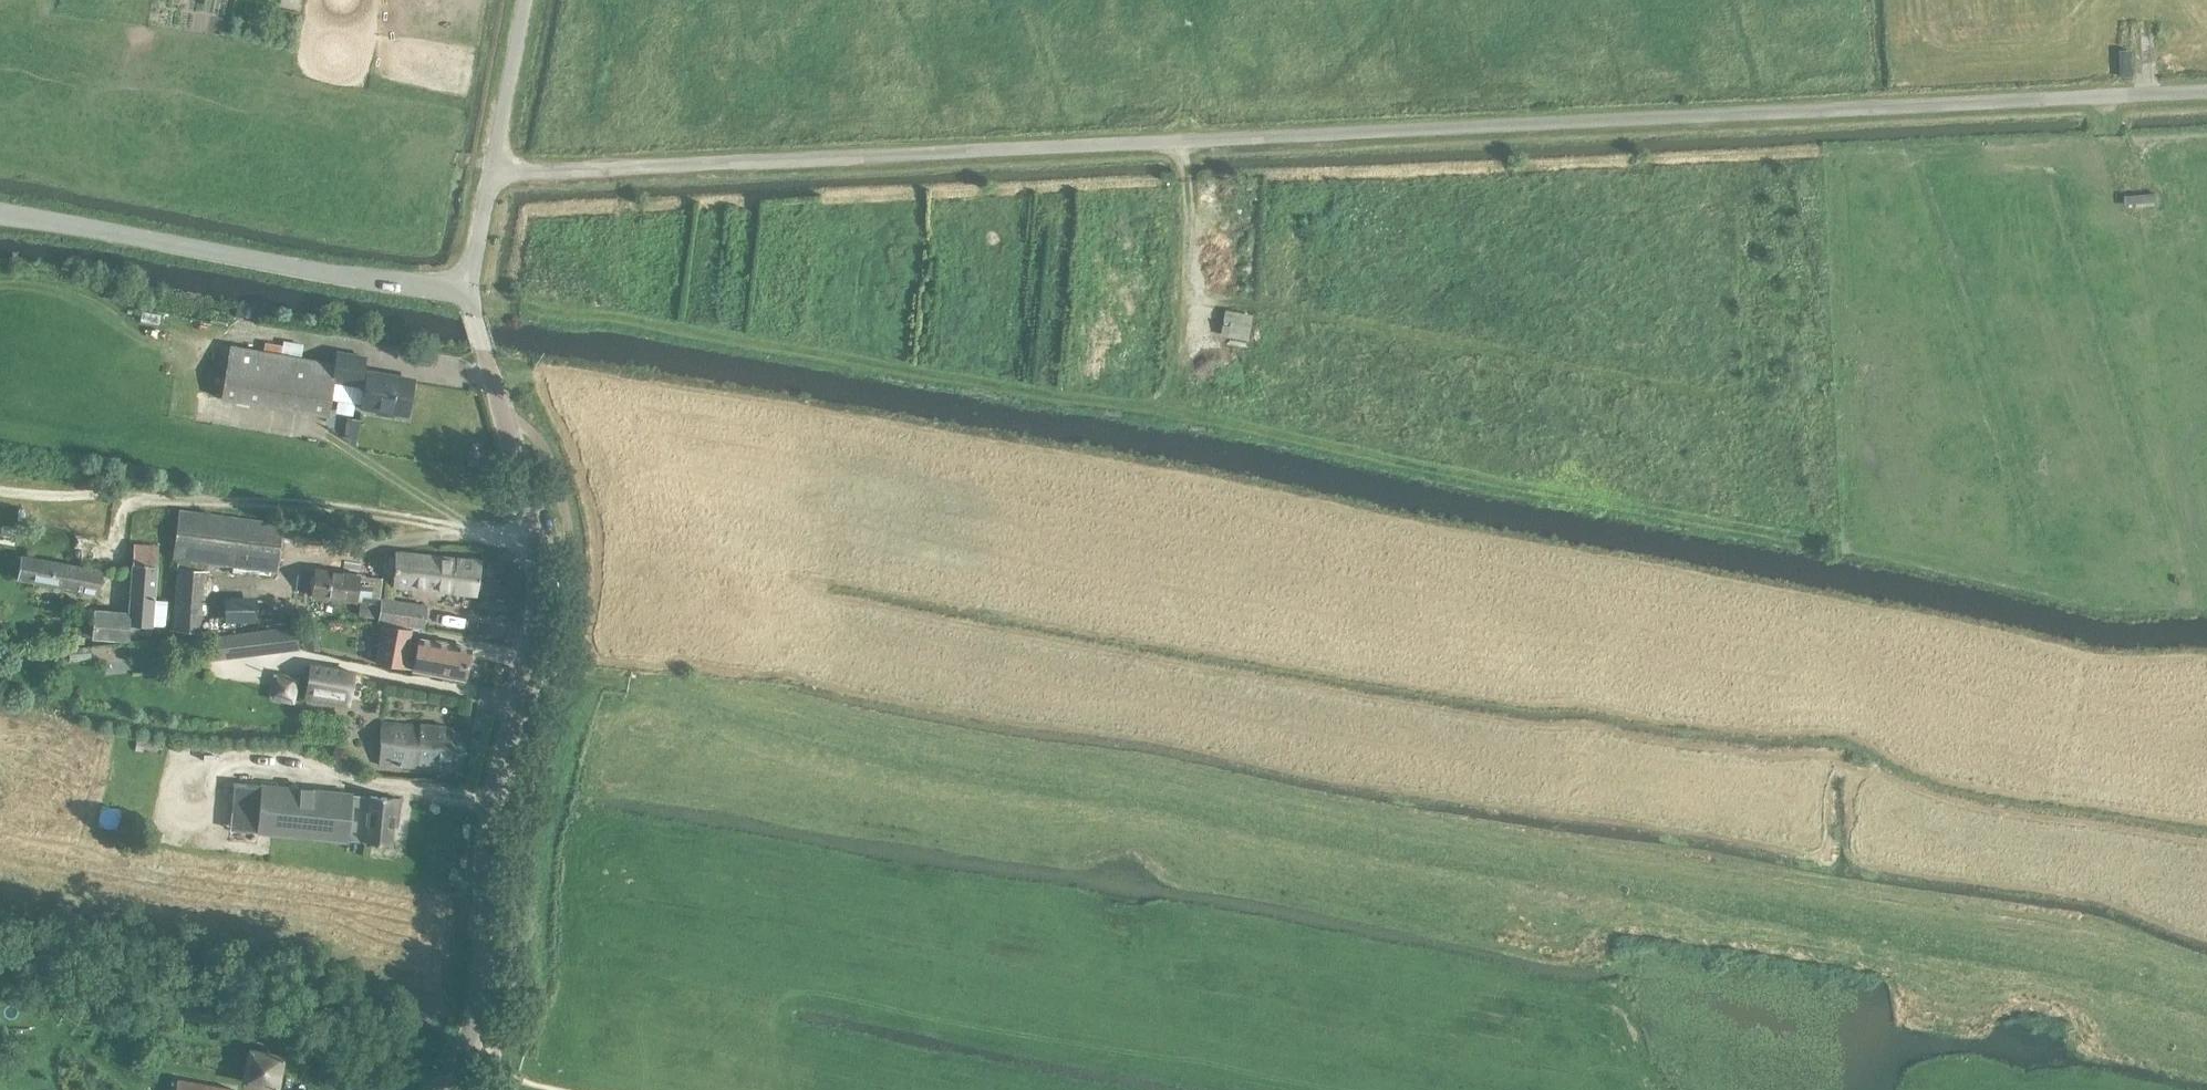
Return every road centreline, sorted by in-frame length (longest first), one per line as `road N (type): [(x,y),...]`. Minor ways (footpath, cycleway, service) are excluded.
road 1 (unclassified): [(494,171),(1966,108),(2206,91)]
road 2 (track): [(1181,140),(1183,262),(1168,393),(1148,408),(467,295)]
road 3 (tertiary): [(443,1089),(479,1013),(489,816),(535,625),(532,523),(467,295)]
road 4 (tertiary): [(0,215),(467,295)]
road 5 (unclassified): [(494,171),(526,0)]
road 6 (unclassified): [(467,295),(494,171)]

